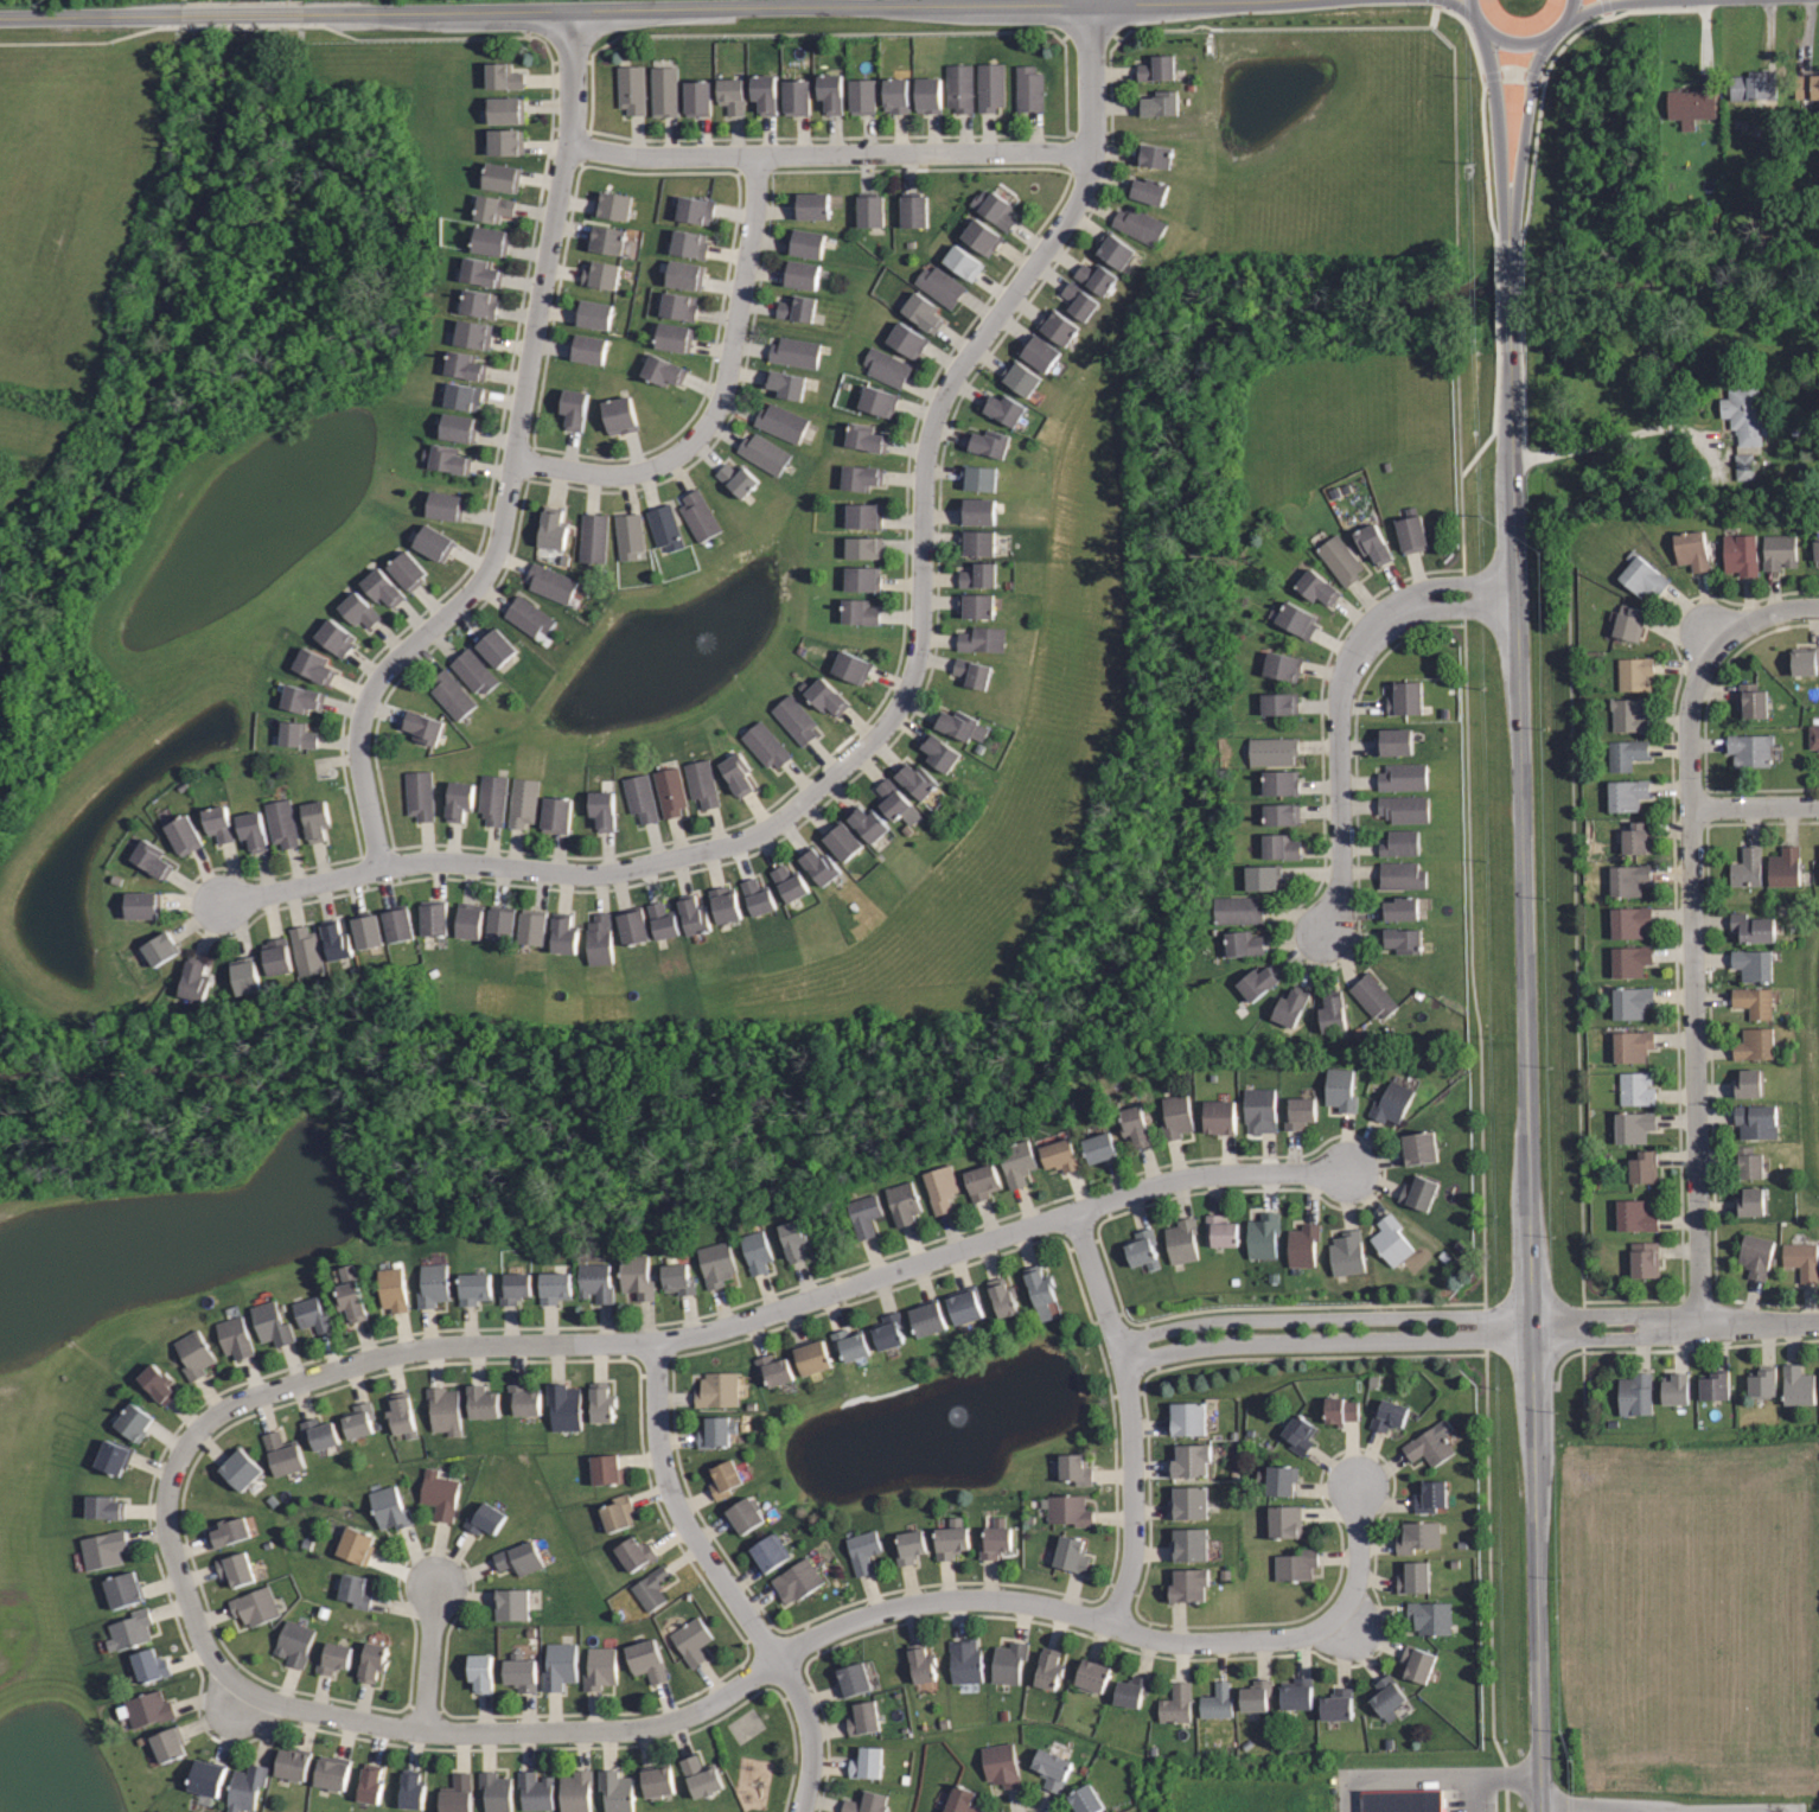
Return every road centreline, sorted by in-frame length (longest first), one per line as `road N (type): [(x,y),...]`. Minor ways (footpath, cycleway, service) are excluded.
road 1 (secondary): [(1540,1811),(1514,334)]
road 2 (residential): [(175,1559),(166,1500),(177,1460),(197,1430),(238,1401),(417,1348),(643,1342),(710,1332),(1169,1181),(1348,1172)]
road 3 (residential): [(175,1559),(203,1642),(254,1695),(434,1733),(627,1730),(672,1721),(823,1632),(918,1602),(1042,1604),(1187,1641),(1294,1638),(1336,1613)]
road 4 (tertiary): [(289,14),(1288,0)]
road 5 (residential): [(383,864),(360,757),(363,719),(382,675),(479,585),(499,544),(574,116),(574,9)]
road 6 (residential): [(856,753),(895,712),(918,662),(925,474),(940,406),(1087,184),(1093,2)]
road 7 (residential): [(1700,1323),(1690,708),(1700,672),(1731,633),(1764,614),(1818,607)]
road 8 (residential): [(222,899),(423,857),(618,867),(754,834),(856,753)]
road 9 (residential): [(568,145),(649,157),(1054,149),(1093,155)]
road 10 (residential): [(802,1811),(812,1756),(803,1703),(671,1494),(657,1429),(656,1341)]
road 11 (residential): [(516,458),(624,472),(663,462),(698,436),(729,376),(759,202),(755,155)]
road 12 (residential): [(1517,589),(1412,600),(1380,619),(1354,650),(1339,704),(1341,875),(1325,930)]
road 13 (residential): [(1112,1625),(1132,1549),(1130,1408),(1074,1212)]
road 14 (residential): [(1121,1355),(1230,1333),(1531,1327)]
road 15 (secondary): [(1482,36),(1511,219),(1544,45)]
road 16 (residential): [(1531,1327),(1818,1321)]
road 17 (tertiary): [(0,18),(202,15)]
road 18 (secondary): [(1463,0),(1474,27),(1511,50),(1556,39),(1578,0)]
road 19 (residential): [(422,1731),(435,1584)]
road 20 (residential): [(1336,1613),(1358,1572),(1357,1484)]
road 21 (residential): [(1690,808),(1818,805)]

